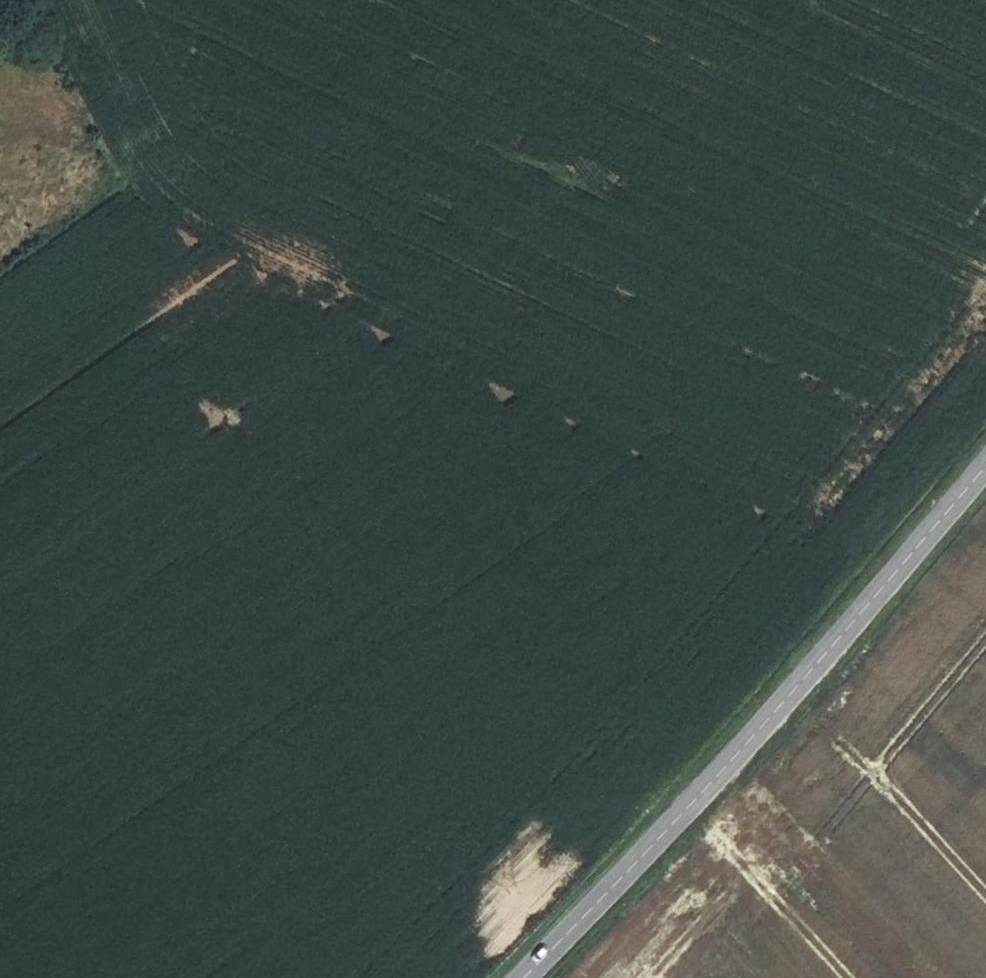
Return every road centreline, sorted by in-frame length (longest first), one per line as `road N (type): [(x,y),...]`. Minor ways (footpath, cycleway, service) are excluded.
road 1 (tertiary): [(510,977),(985,450)]

